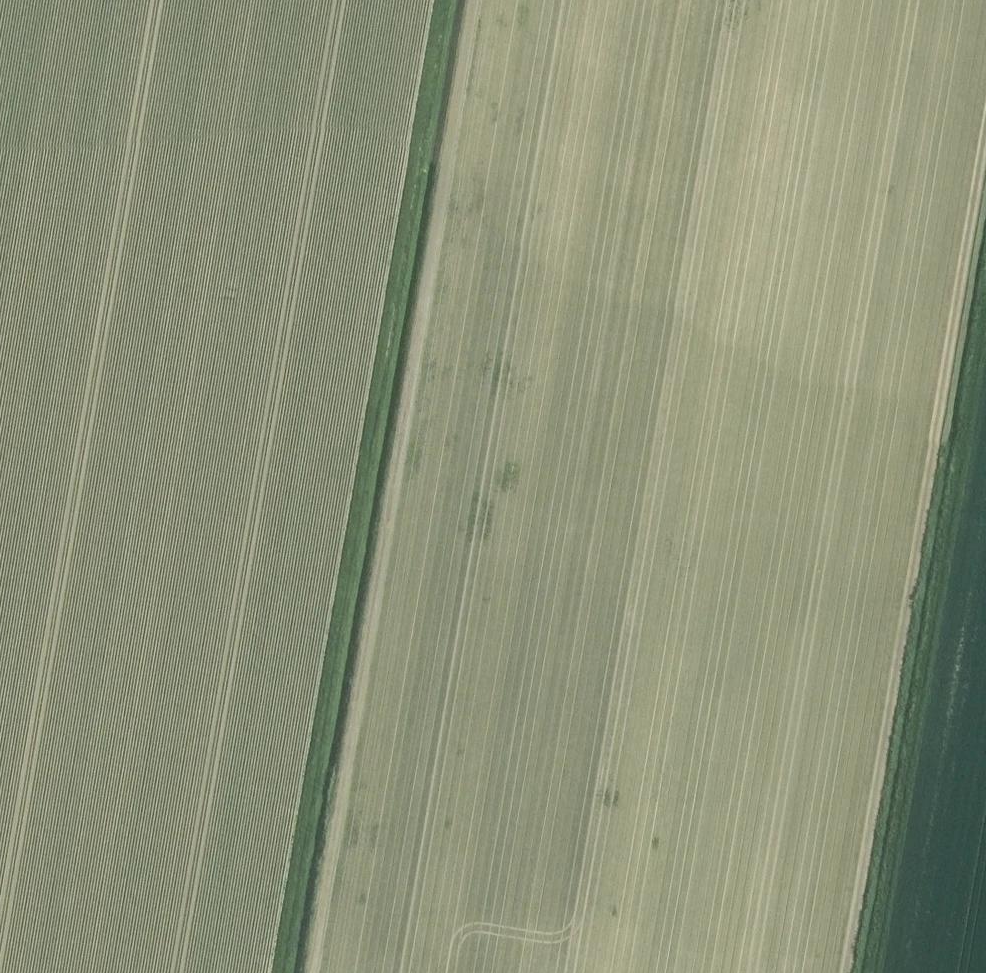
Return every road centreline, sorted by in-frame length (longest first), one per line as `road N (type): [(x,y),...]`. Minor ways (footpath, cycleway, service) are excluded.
road 1 (track): [(284,972),(446,0)]

